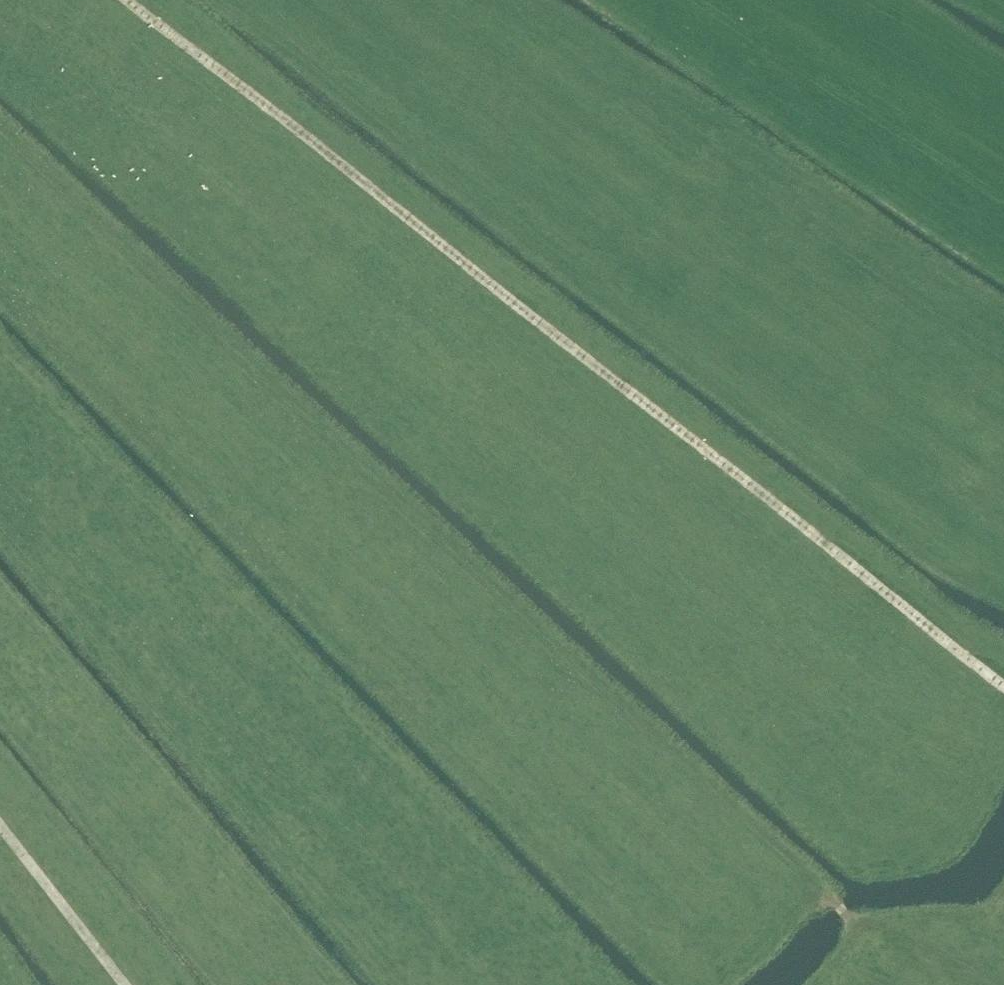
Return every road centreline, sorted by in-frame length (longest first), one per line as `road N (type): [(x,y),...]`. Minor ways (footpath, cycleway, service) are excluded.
road 1 (track): [(1003,688),(124,0)]
road 2 (track): [(0,826),(124,984)]

